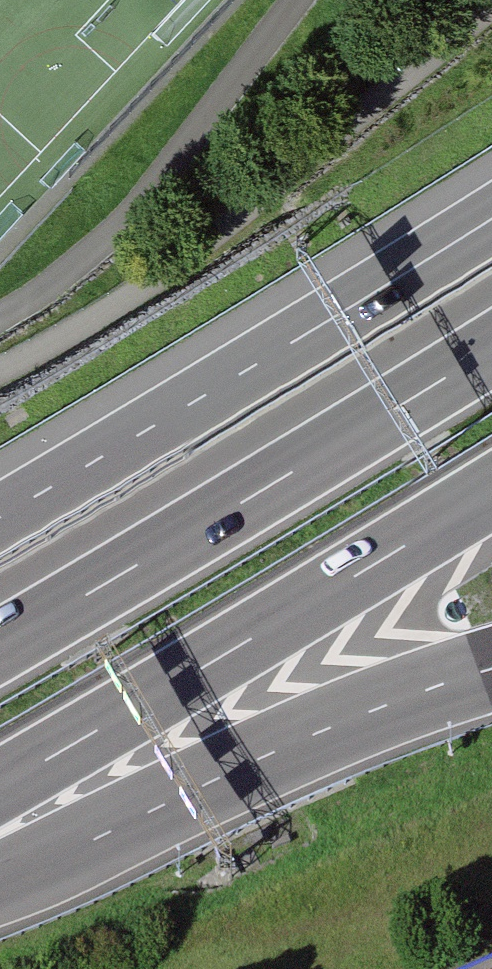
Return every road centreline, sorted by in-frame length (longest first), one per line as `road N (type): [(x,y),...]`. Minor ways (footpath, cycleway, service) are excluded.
road 1 (motorway): [(491,216),(0,514)]
road 2 (motorway): [(491,347),(0,642)]
road 3 (motorway): [(0,788),(491,495)]
road 4 (motorway): [(0,870),(491,668)]

